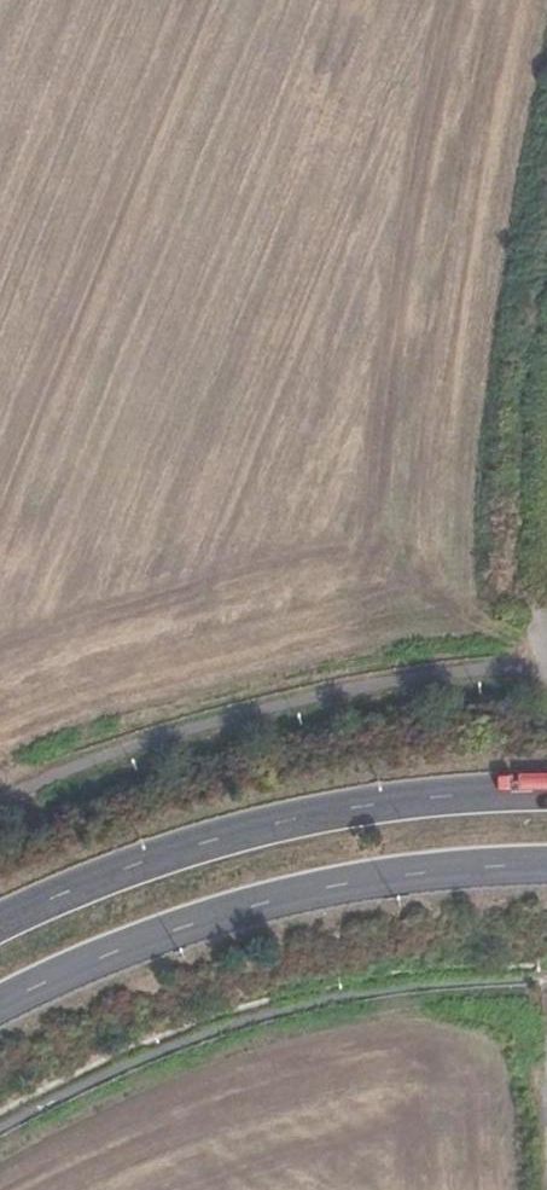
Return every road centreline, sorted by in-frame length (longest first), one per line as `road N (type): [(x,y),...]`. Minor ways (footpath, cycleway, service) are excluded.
road 1 (secondary): [(0,1006),(112,953),(261,904),(414,874),(546,867)]
road 2 (secondary): [(546,792),(443,797),(284,822),(132,867),(0,924)]

